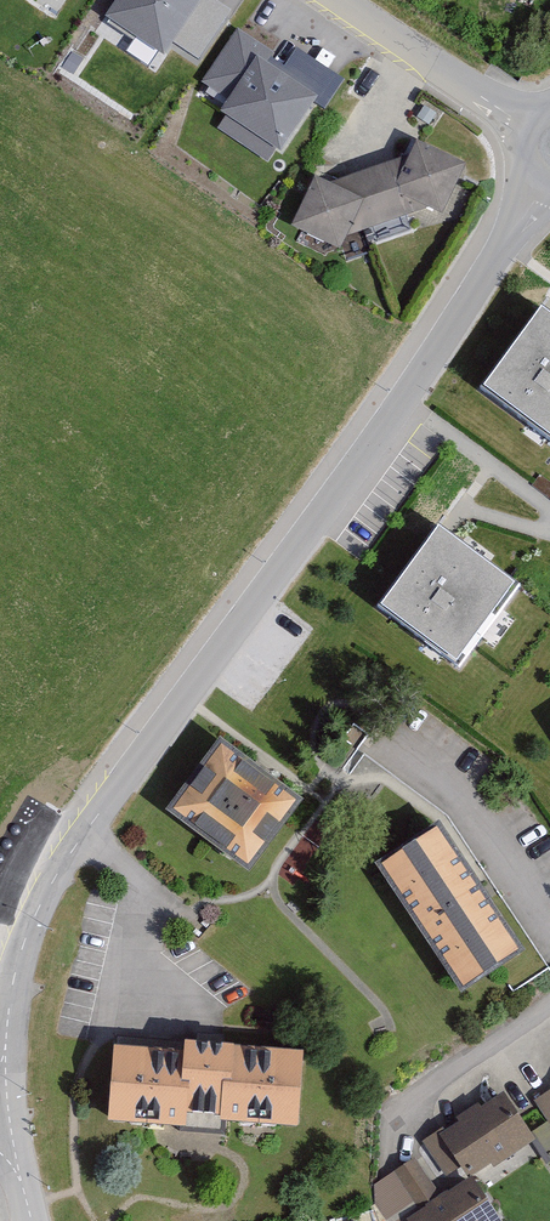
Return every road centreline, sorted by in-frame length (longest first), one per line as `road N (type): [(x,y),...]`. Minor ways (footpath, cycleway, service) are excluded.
road 1 (residential): [(540,185),(410,393),(40,902),(6,1025),(3,1083)]
road 2 (residential): [(549,929),(467,800),(376,734)]
road 3 (residential): [(341,0),(527,123)]
road 4 (residential): [(3,1083),(35,1220)]

